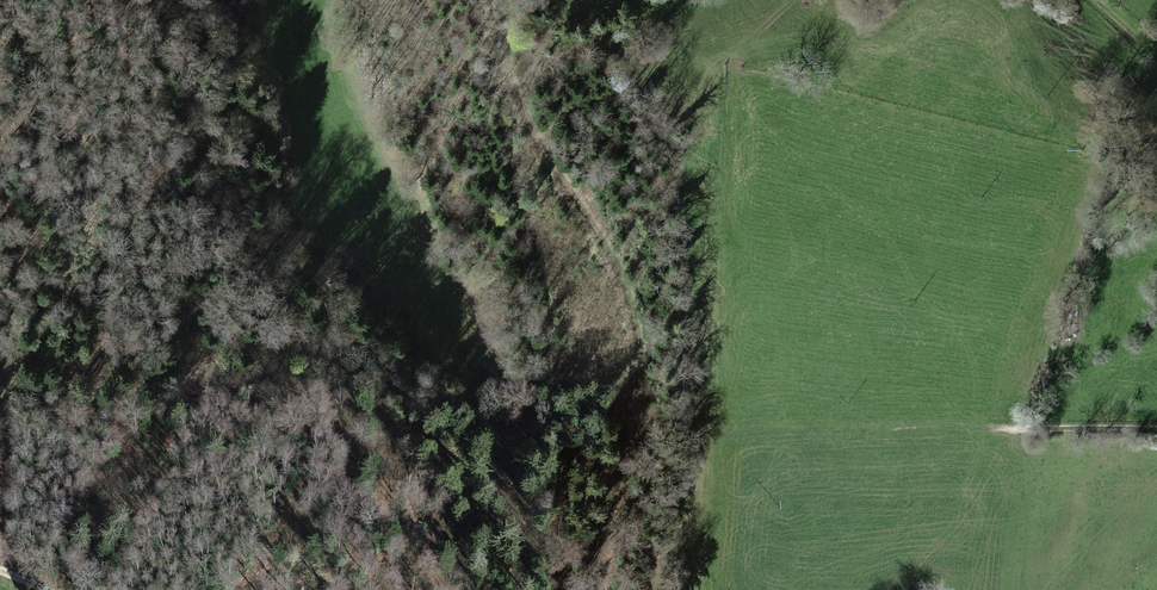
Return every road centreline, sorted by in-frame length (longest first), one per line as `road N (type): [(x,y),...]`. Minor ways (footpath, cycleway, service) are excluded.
road 1 (track): [(487,0),(523,108),(592,221),(632,307),(637,411),(599,589)]
road 2 (track): [(166,332),(215,405),(346,484),(359,544),(334,579)]
road 3 (track): [(1022,431),(1156,432)]

